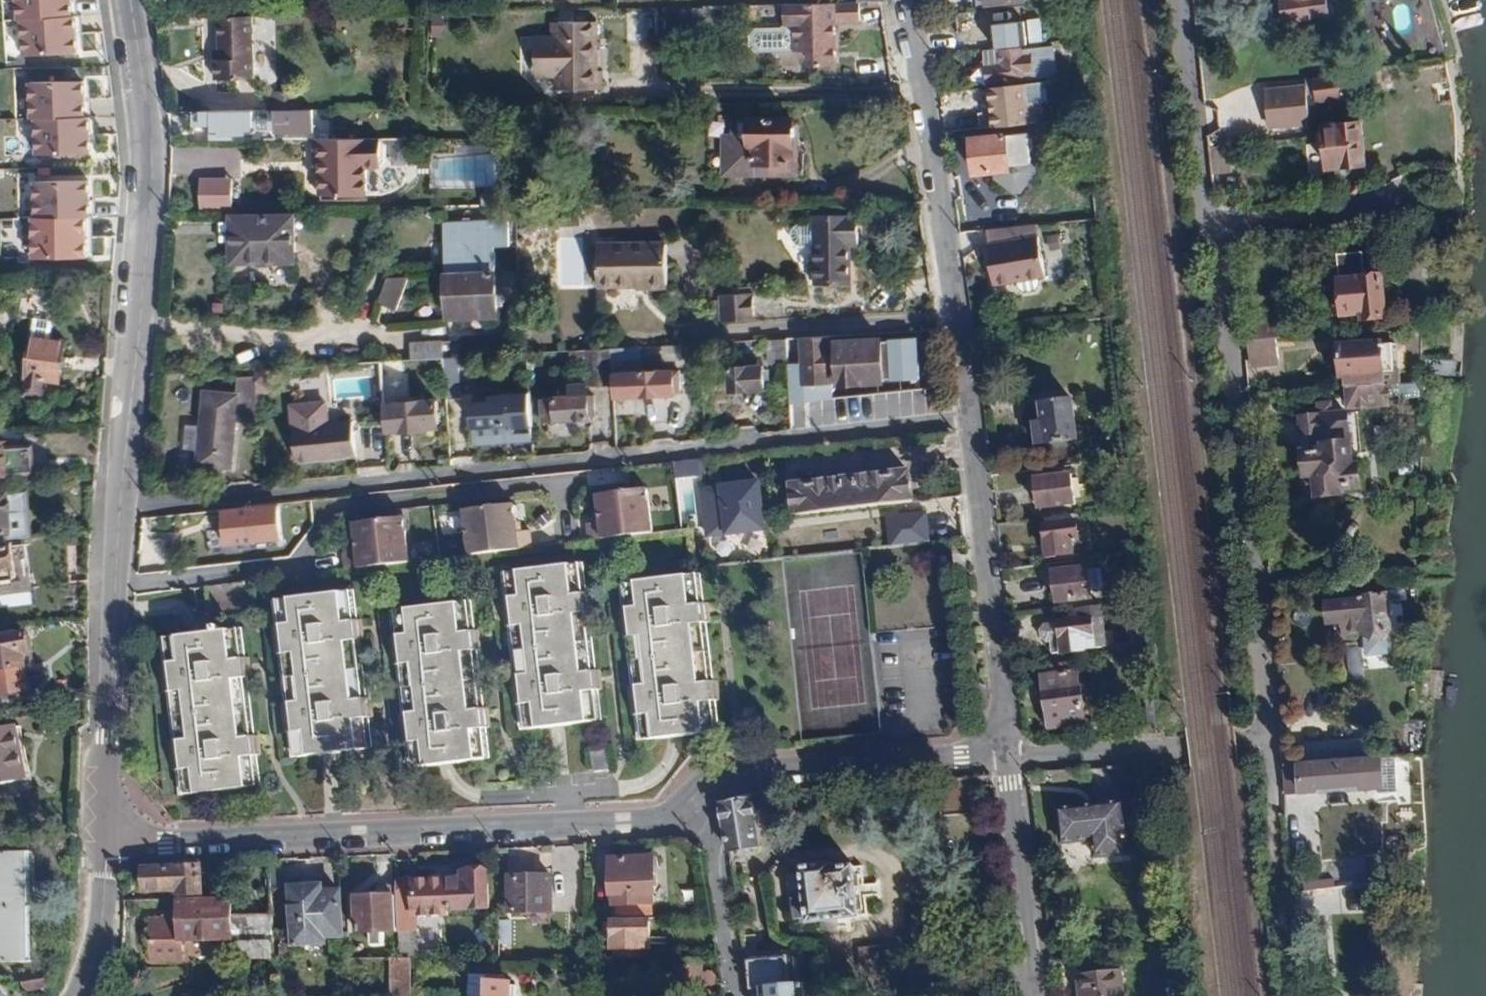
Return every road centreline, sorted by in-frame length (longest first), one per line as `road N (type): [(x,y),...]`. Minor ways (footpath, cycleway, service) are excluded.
road 1 (residential): [(120,507),(967,418)]
road 2 (residential): [(1270,740),(1249,498),(1179,0)]
road 3 (residential): [(106,845),(623,823),(690,798)]
road 4 (tertiary): [(132,0),(152,170),(120,507)]
road 5 (residential): [(908,0),(967,418)]
road 6 (tertiary): [(120,507),(106,845)]
road 7 (residential): [(967,418),(1009,750)]
road 8 (residential): [(690,798),(732,769),(1009,750)]
road 9 (residential): [(1011,758),(1270,740)]
road 10 (residential): [(1270,740),(1286,995)]
road 11 (residential): [(1011,758),(1038,995)]
road 12 (residential): [(690,798),(707,820),(737,995)]
road 13 (tertiary): [(106,845),(96,957),(80,995)]

